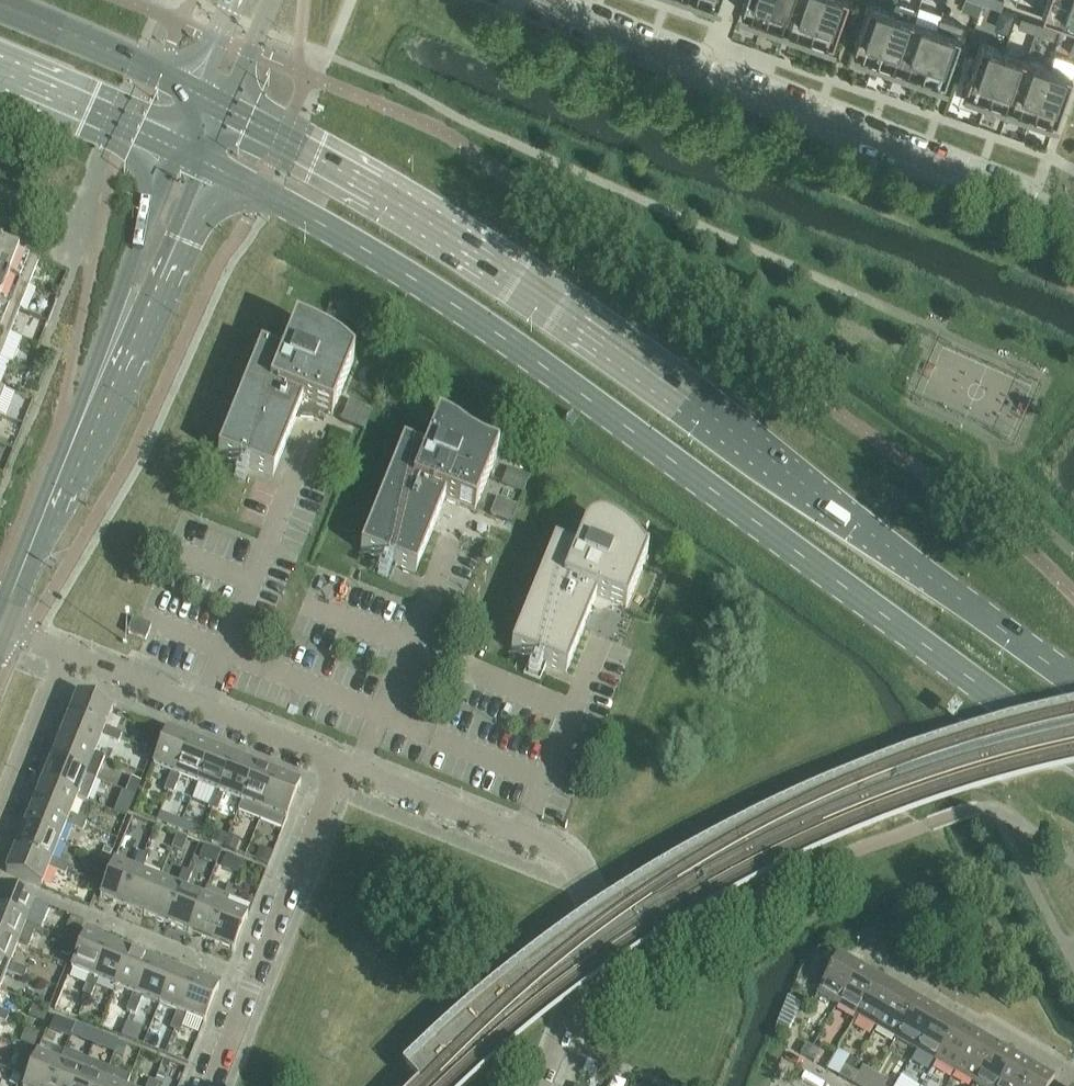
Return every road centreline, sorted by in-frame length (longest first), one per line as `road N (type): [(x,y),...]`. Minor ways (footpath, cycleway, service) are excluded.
road 1 (primary): [(219,168),(419,283),(1073,754)]
road 2 (primary): [(1073,682),(462,238),(237,108)]
road 3 (residential): [(1073,218),(537,0)]
road 4 (residential): [(336,762),(208,1085)]
road 5 (unclassified): [(173,145),(80,427)]
road 6 (unclassified): [(80,427),(132,358),(219,168)]
road 7 (residential): [(336,762),(68,654)]
road 8 (residential): [(568,856),(336,762)]
road 9 (residential): [(568,856),(602,933),(540,1085)]
road 10 (unclassified): [(80,427),(1,627)]
road 11 (primary): [(197,88),(0,7)]
road 12 (primary): [(0,70),(173,145)]
road 13 (residential): [(0,814),(68,654)]

